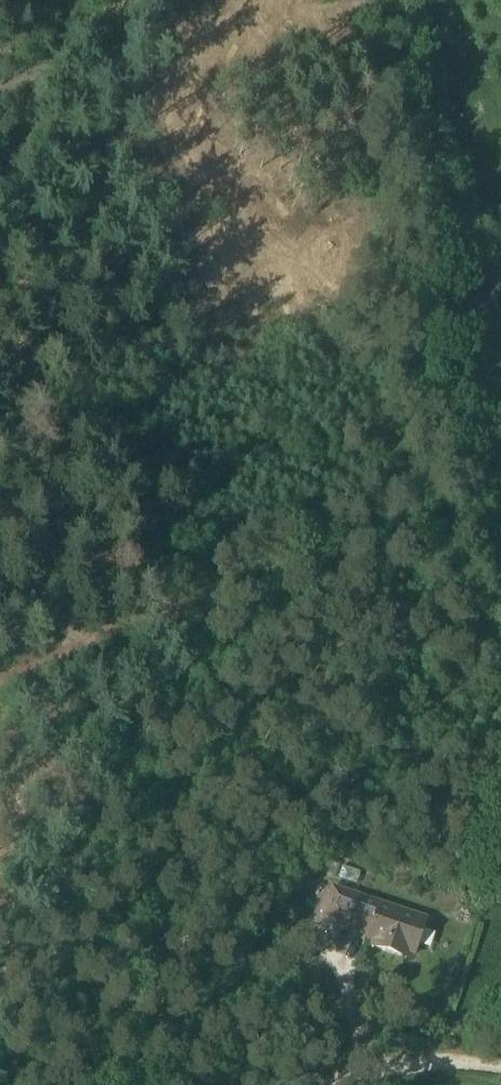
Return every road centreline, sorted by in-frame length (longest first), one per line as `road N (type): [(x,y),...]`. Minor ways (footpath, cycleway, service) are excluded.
road 1 (track): [(0,684),(163,625)]
road 2 (track): [(366,1070),(426,1060),(500,1068)]

